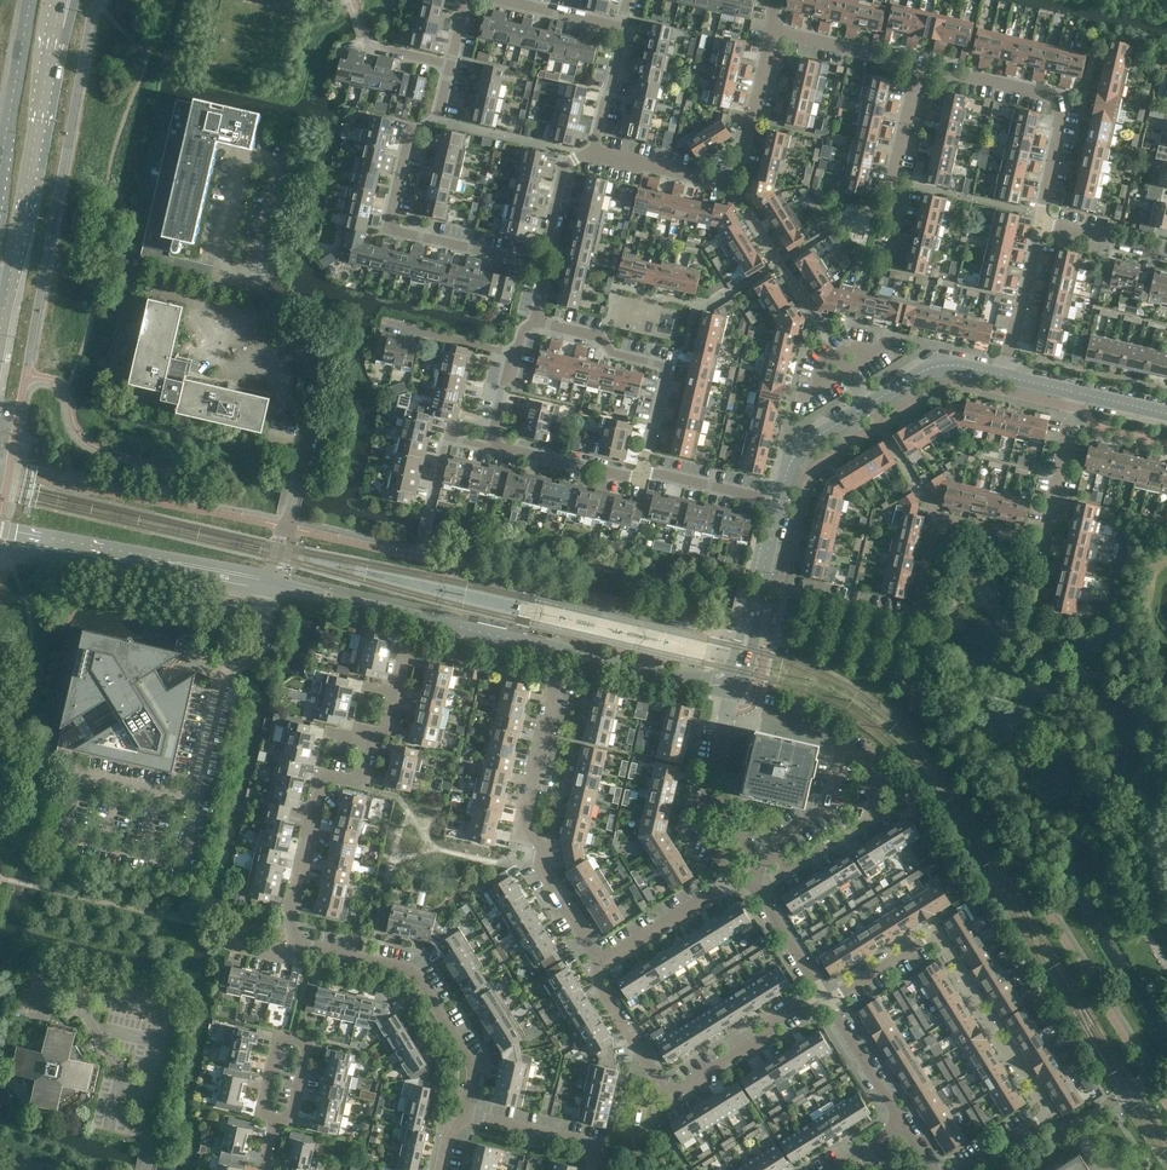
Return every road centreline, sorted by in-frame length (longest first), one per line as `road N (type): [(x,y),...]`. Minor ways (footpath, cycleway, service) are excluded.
road 1 (residential): [(602,966),(540,866),(543,841),(526,837),(558,682),(408,647),(387,726),(374,736),(362,774),(320,772),(290,926)]
road 2 (residential): [(961,1169),(1049,1115),(935,935),(827,1000)]
road 3 (unclassified): [(275,582),(322,373),(252,264)]
road 4 (residential): [(820,990),(772,1020),(764,1037),(667,1096),(594,982),(602,966)]
road 5 (residential): [(536,259),(396,230),(389,218),(408,135),(437,121),(450,63)]
road 6 (secondary): [(0,346),(52,32)]
road 7 (residential): [(756,864),(775,853),(787,867),(871,818),(879,771),(803,722),(764,710)]
road 8 (unclassified): [(275,582),(0,539)]
road 9 (residential): [(1040,222),(1064,98),(916,71)]
road 10 (residential): [(467,1112),(474,1070),(415,972),(299,945)]
road 11 (residential): [(867,405),(724,174)]
road 12 (residential): [(761,585),(904,619),(915,613),(937,517)]
road 13 (residential): [(643,470),(662,364),(610,352),(601,337),(534,322)]
road 14 (residential): [(887,261),(900,199),(892,180),(916,71)]
road 15 (residential): [(277,1119),(293,1115),(309,1045),(279,1039),(263,1107)]
road 16 (secondary): [(32,0),(0,178)]
road 17 (residential): [(602,966),(716,893),(749,882)]
road 18 (residential): [(643,470),(627,477),(490,446)]
road 19 (residential): [(1004,375),(1040,222)]
road 20 (residential): [(590,1169),(594,1146),(467,1112)]
road 21 (residential): [(724,174),(737,166),(768,30)]
road 22 (residential): [(916,71),(875,53),(768,30)]
road 23 (residential): [(1043,541),(1076,392)]
road 24 (unclassified): [(867,405),(933,367),(1004,375)]
road 25 (residential): [(780,501),(643,470)]
road 26 (residential): [(724,174),(712,182),(592,152)]
road 27 (residential): [(897,1117),(827,1000)]
road 28 (unclassified): [(780,501),(796,454),(867,405)]
road 29 (residential): [(513,353),(384,322)]
road 30 (residential): [(937,517),(867,405)]
road 31 (residential): [(1166,251),(1040,222)]
road 32 (residential): [(621,26),(592,152)]
road 33 (residential): [(820,990),(749,882)]
road 34 (residential): [(592,152),(563,167),(536,259)]
road 35 (residential): [(709,801),(728,683)]

